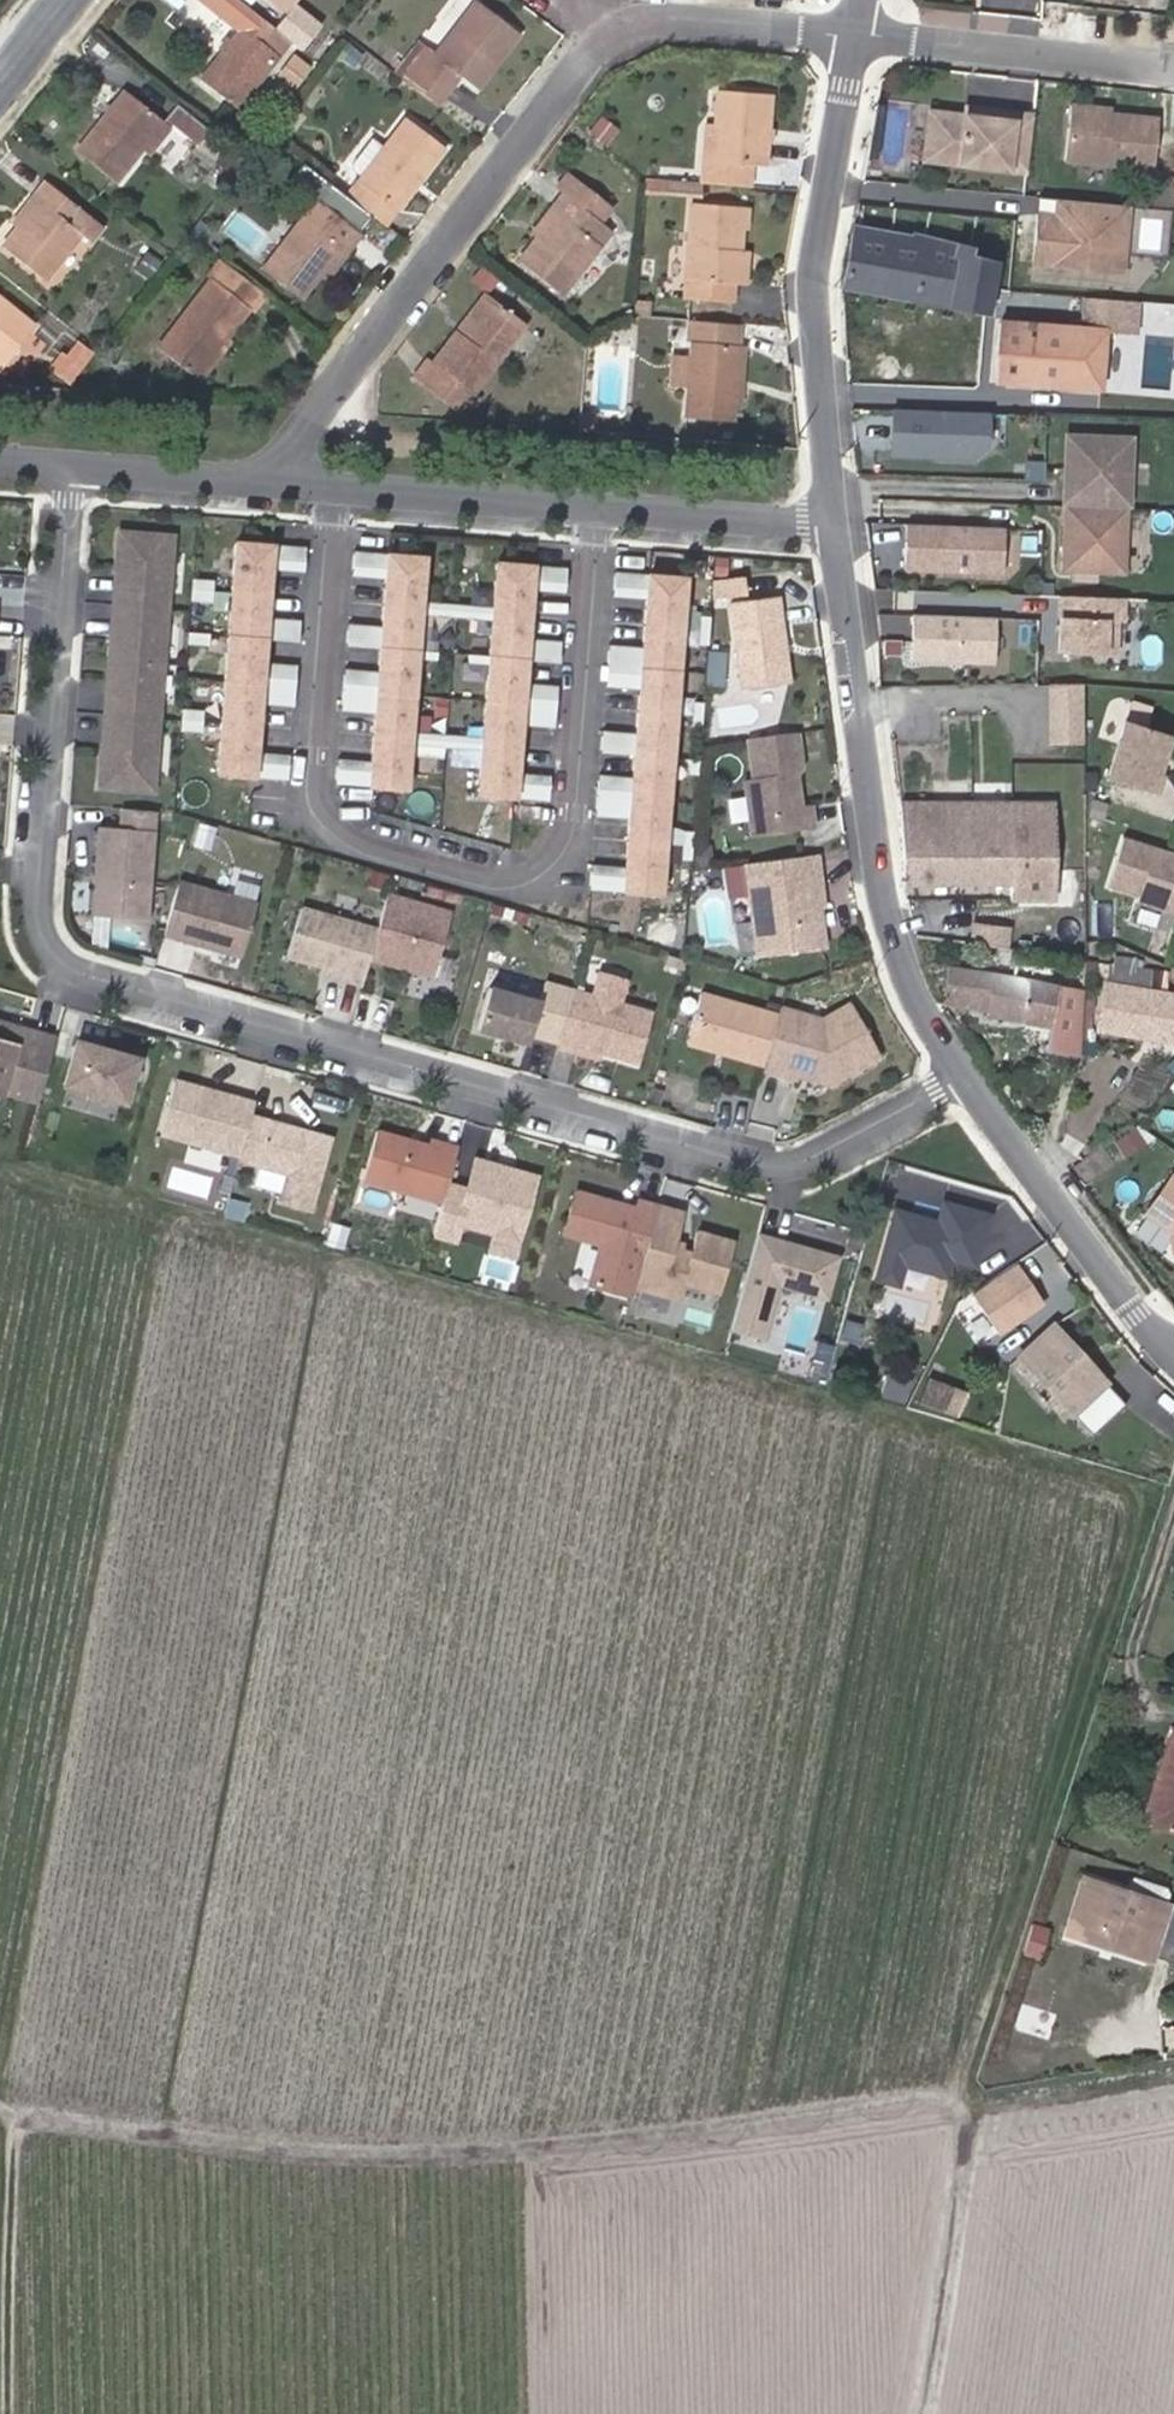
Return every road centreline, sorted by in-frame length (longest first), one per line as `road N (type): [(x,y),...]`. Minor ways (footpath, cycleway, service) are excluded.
road 1 (track): [(0,1159),(790,1399),(809,1425),(1146,1517),(951,2100)]
road 2 (residential): [(70,467),(35,904),(48,945),(67,968),(756,1167),(797,1163),(960,1078)]
road 3 (track): [(1173,2070),(429,2159),(0,2101)]
road 4 (residential): [(343,486),(320,791),(326,811),(373,850),(492,881),(542,865),(566,812),(595,508)]
road 5 (track): [(187,1219),(102,1622),(24,2105)]
road 6 (residential): [(834,529),(891,919),(913,986),(960,1078)]
road 7 (residential): [(276,480),(306,423),(572,79),(622,33)]
road 8 (residential): [(857,35),(812,289),(834,529)]
road 9 (residential): [(960,1078),(1138,1315),(1173,1350)]
road 10 (track): [(992,2097),(932,2413)]
road 11 (residential): [(857,35),(1173,68)]
road 12 (track): [(14,2413),(24,2105)]
road 13 (residential): [(343,486),(595,508)]
road 14 (residential): [(595,508),(834,529)]
road 15 (residential): [(622,33),(689,16),(857,35)]
road 16 (residential): [(70,467),(276,480)]

